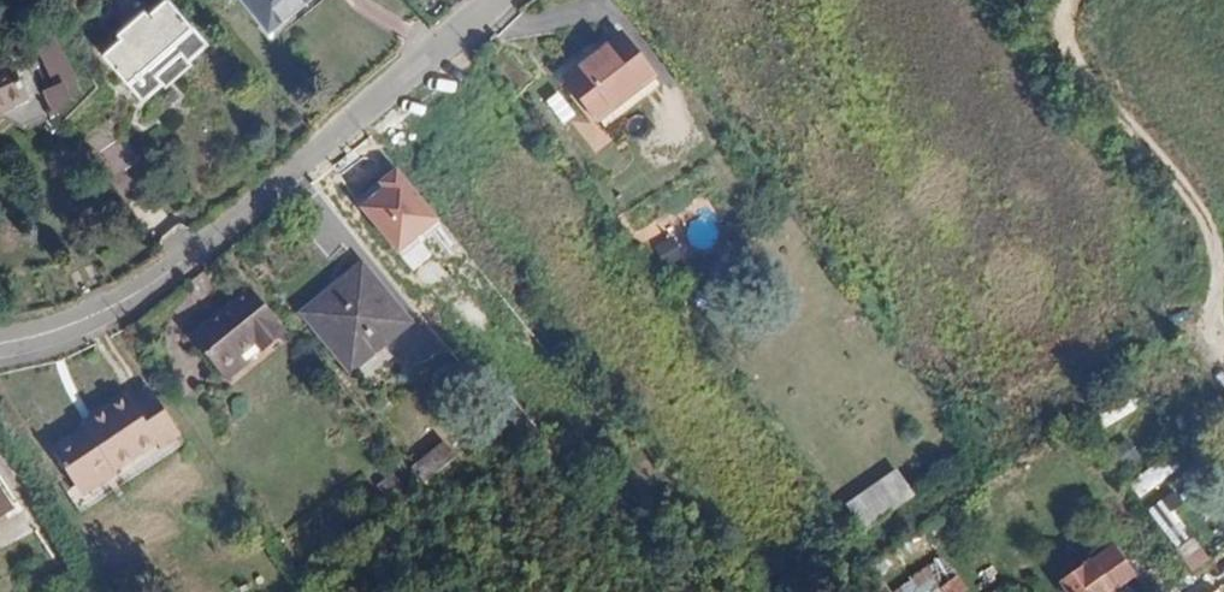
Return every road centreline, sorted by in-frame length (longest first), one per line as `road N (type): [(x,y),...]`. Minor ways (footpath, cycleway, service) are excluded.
road 1 (residential): [(499,0),(191,263),(100,322),(0,349)]
road 2 (track): [(1210,326),(1223,277),(1198,213),(1064,44),(1071,0)]

